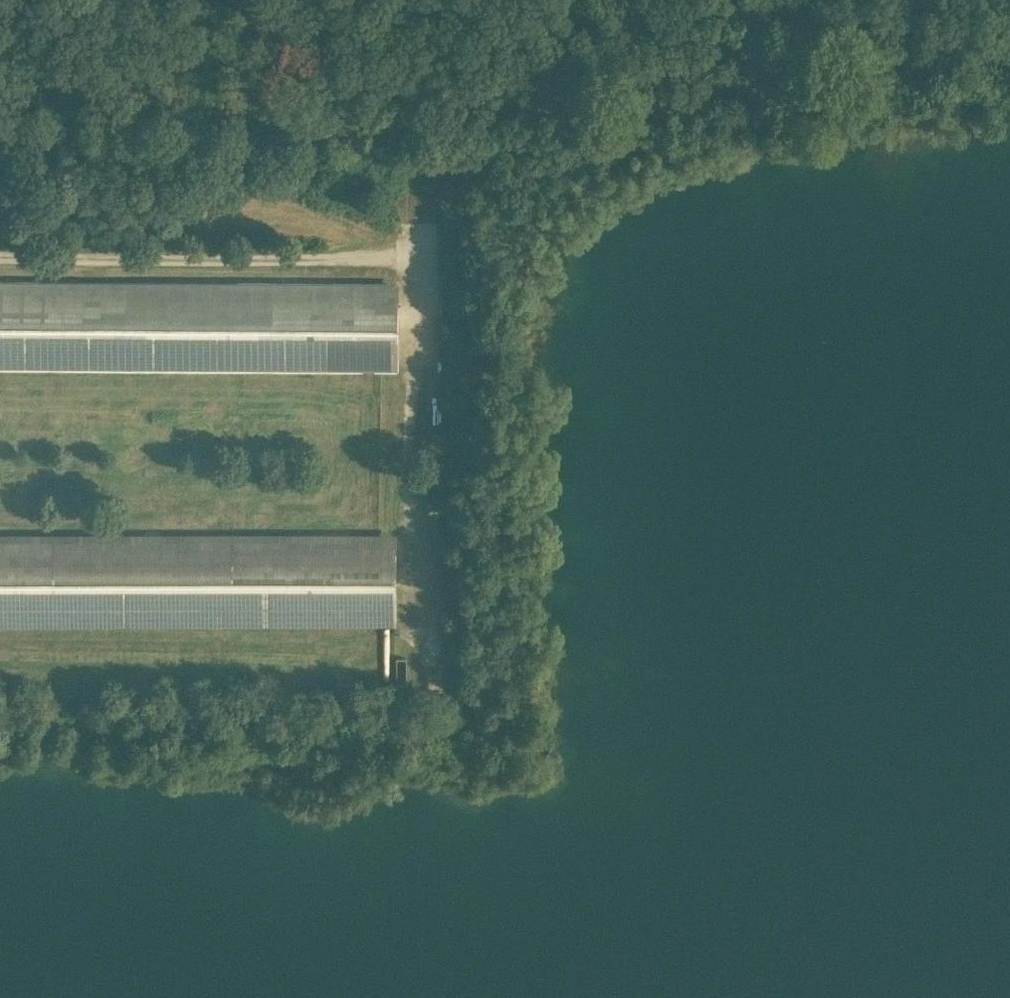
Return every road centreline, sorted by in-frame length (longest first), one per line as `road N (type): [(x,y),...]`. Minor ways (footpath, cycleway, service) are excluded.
road 1 (track): [(0,253),(390,261),(415,277),(419,654)]

